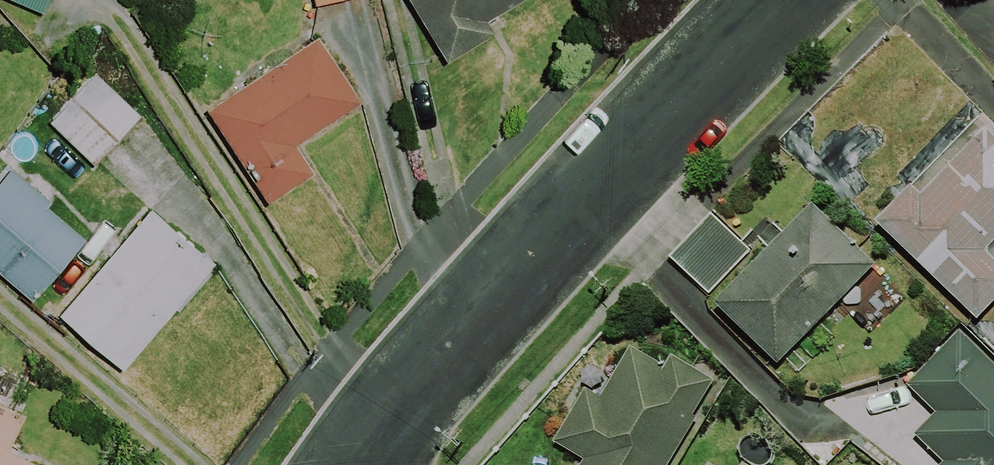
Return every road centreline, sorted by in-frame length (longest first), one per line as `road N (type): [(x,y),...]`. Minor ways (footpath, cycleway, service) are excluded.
road 1 (residential): [(353,464),(469,321),(788,0)]

